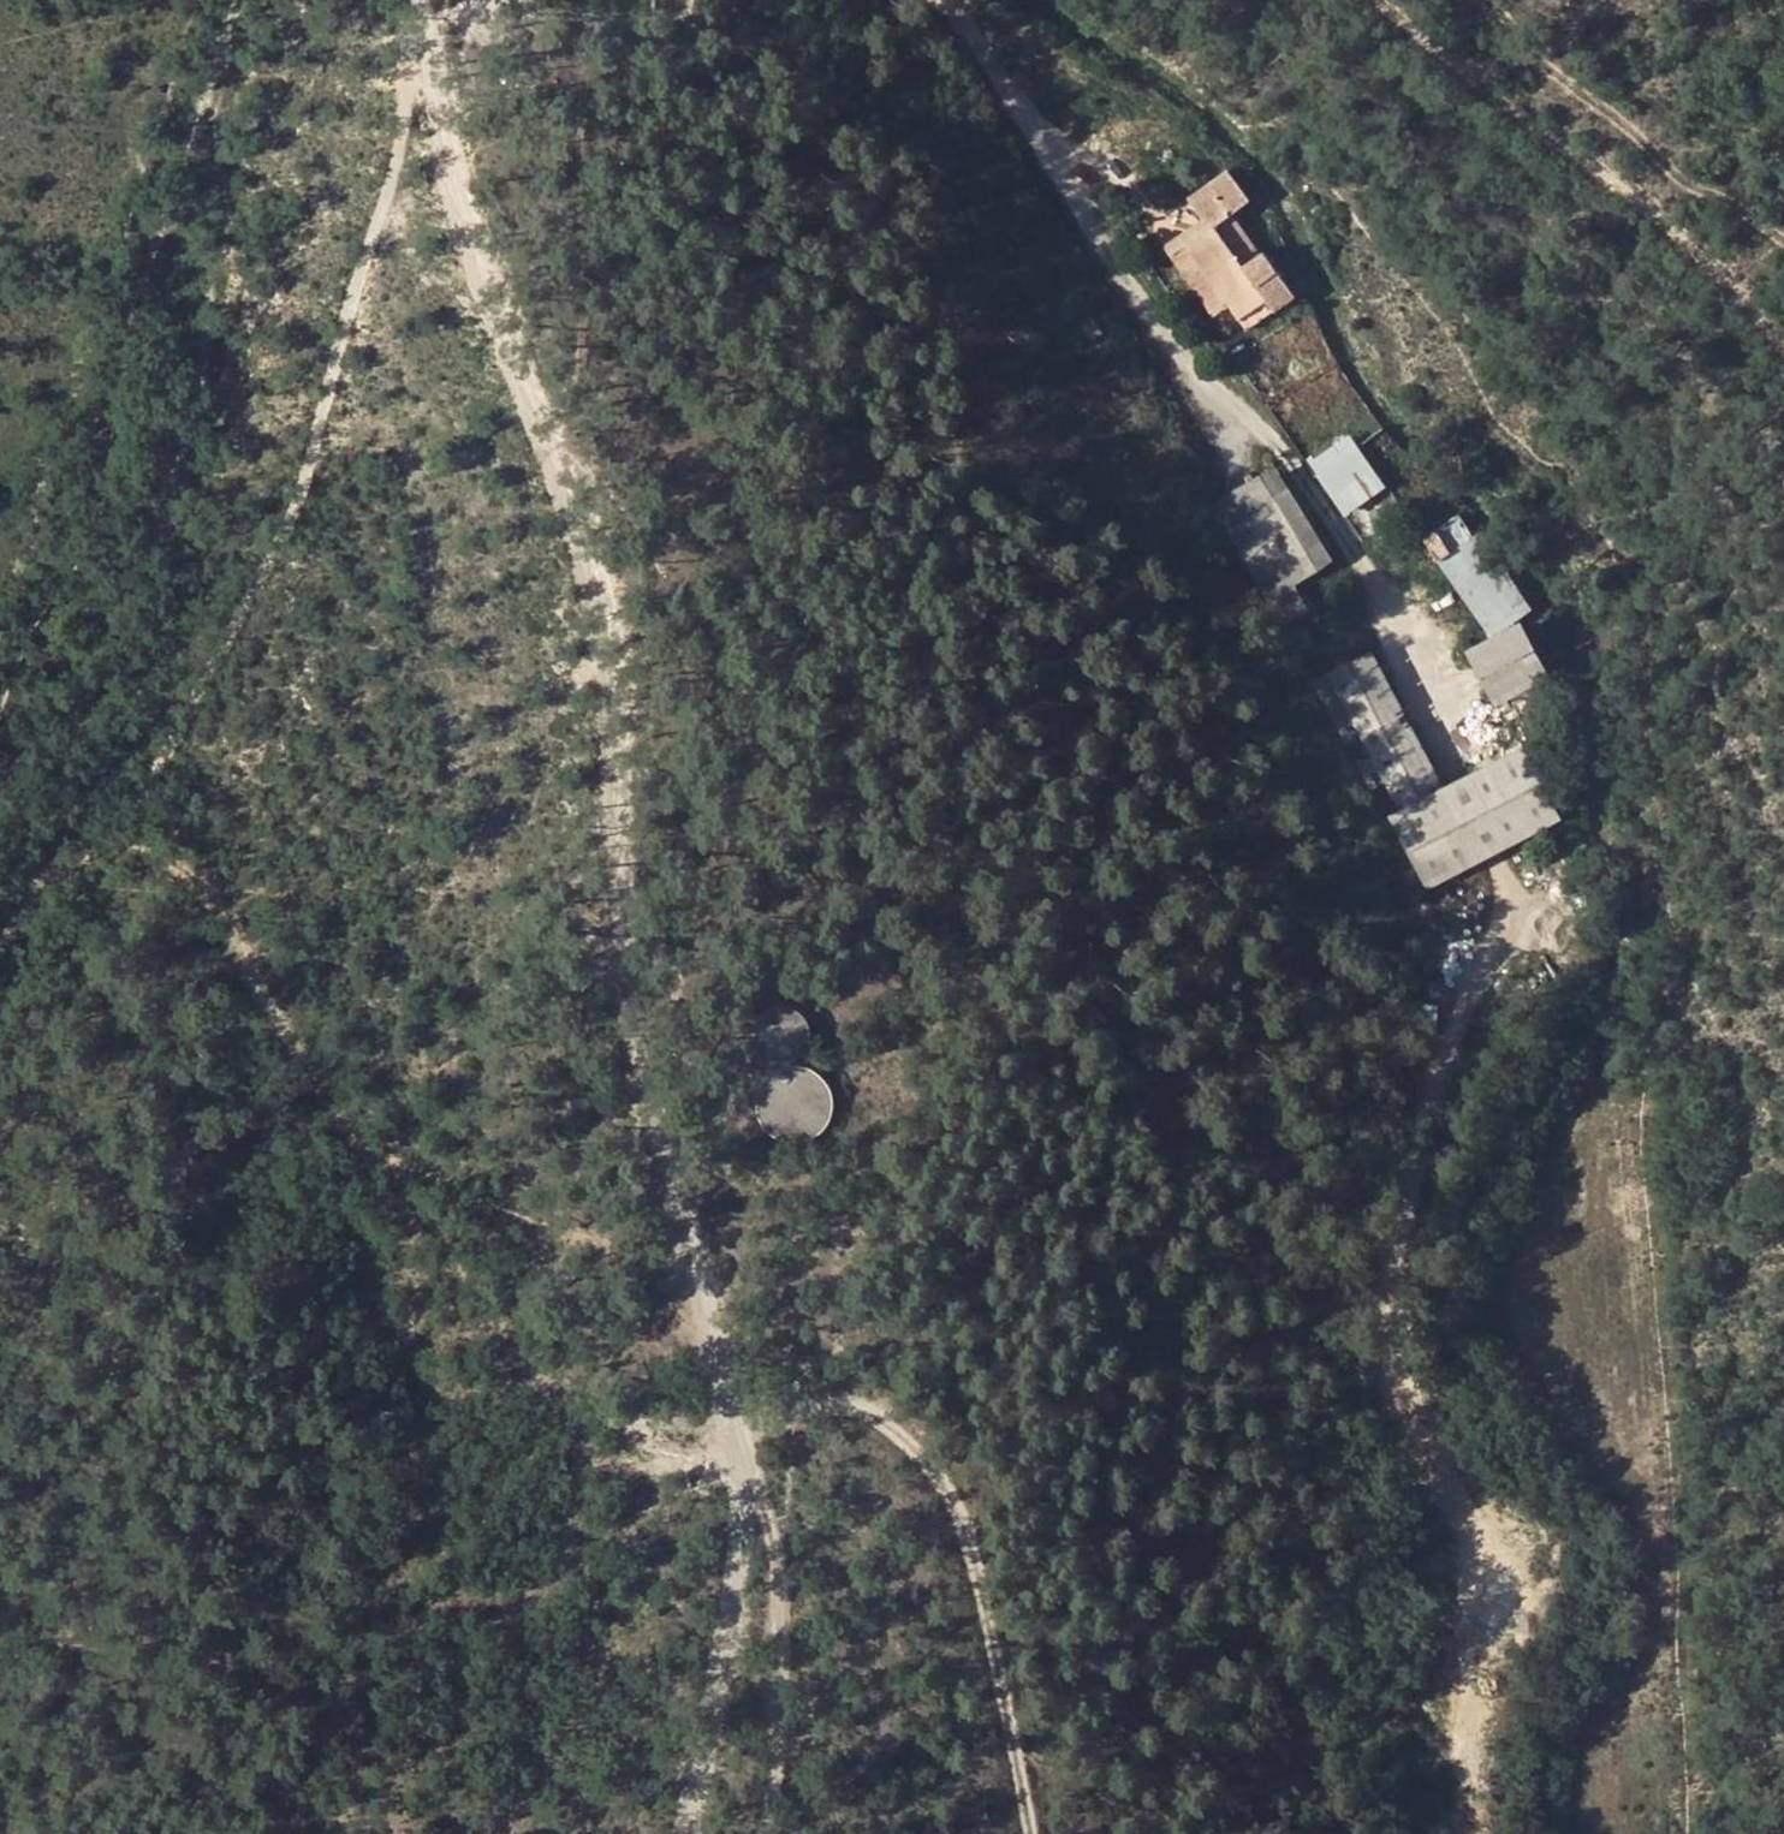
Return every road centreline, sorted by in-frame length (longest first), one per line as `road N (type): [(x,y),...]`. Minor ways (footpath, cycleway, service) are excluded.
road 1 (track): [(706,1833),(749,1486),(733,1380),(639,993),(612,653),(542,418),(465,223),(425,52),(422,0)]
road 2 (track): [(1783,339),(1680,233),(1374,0)]

